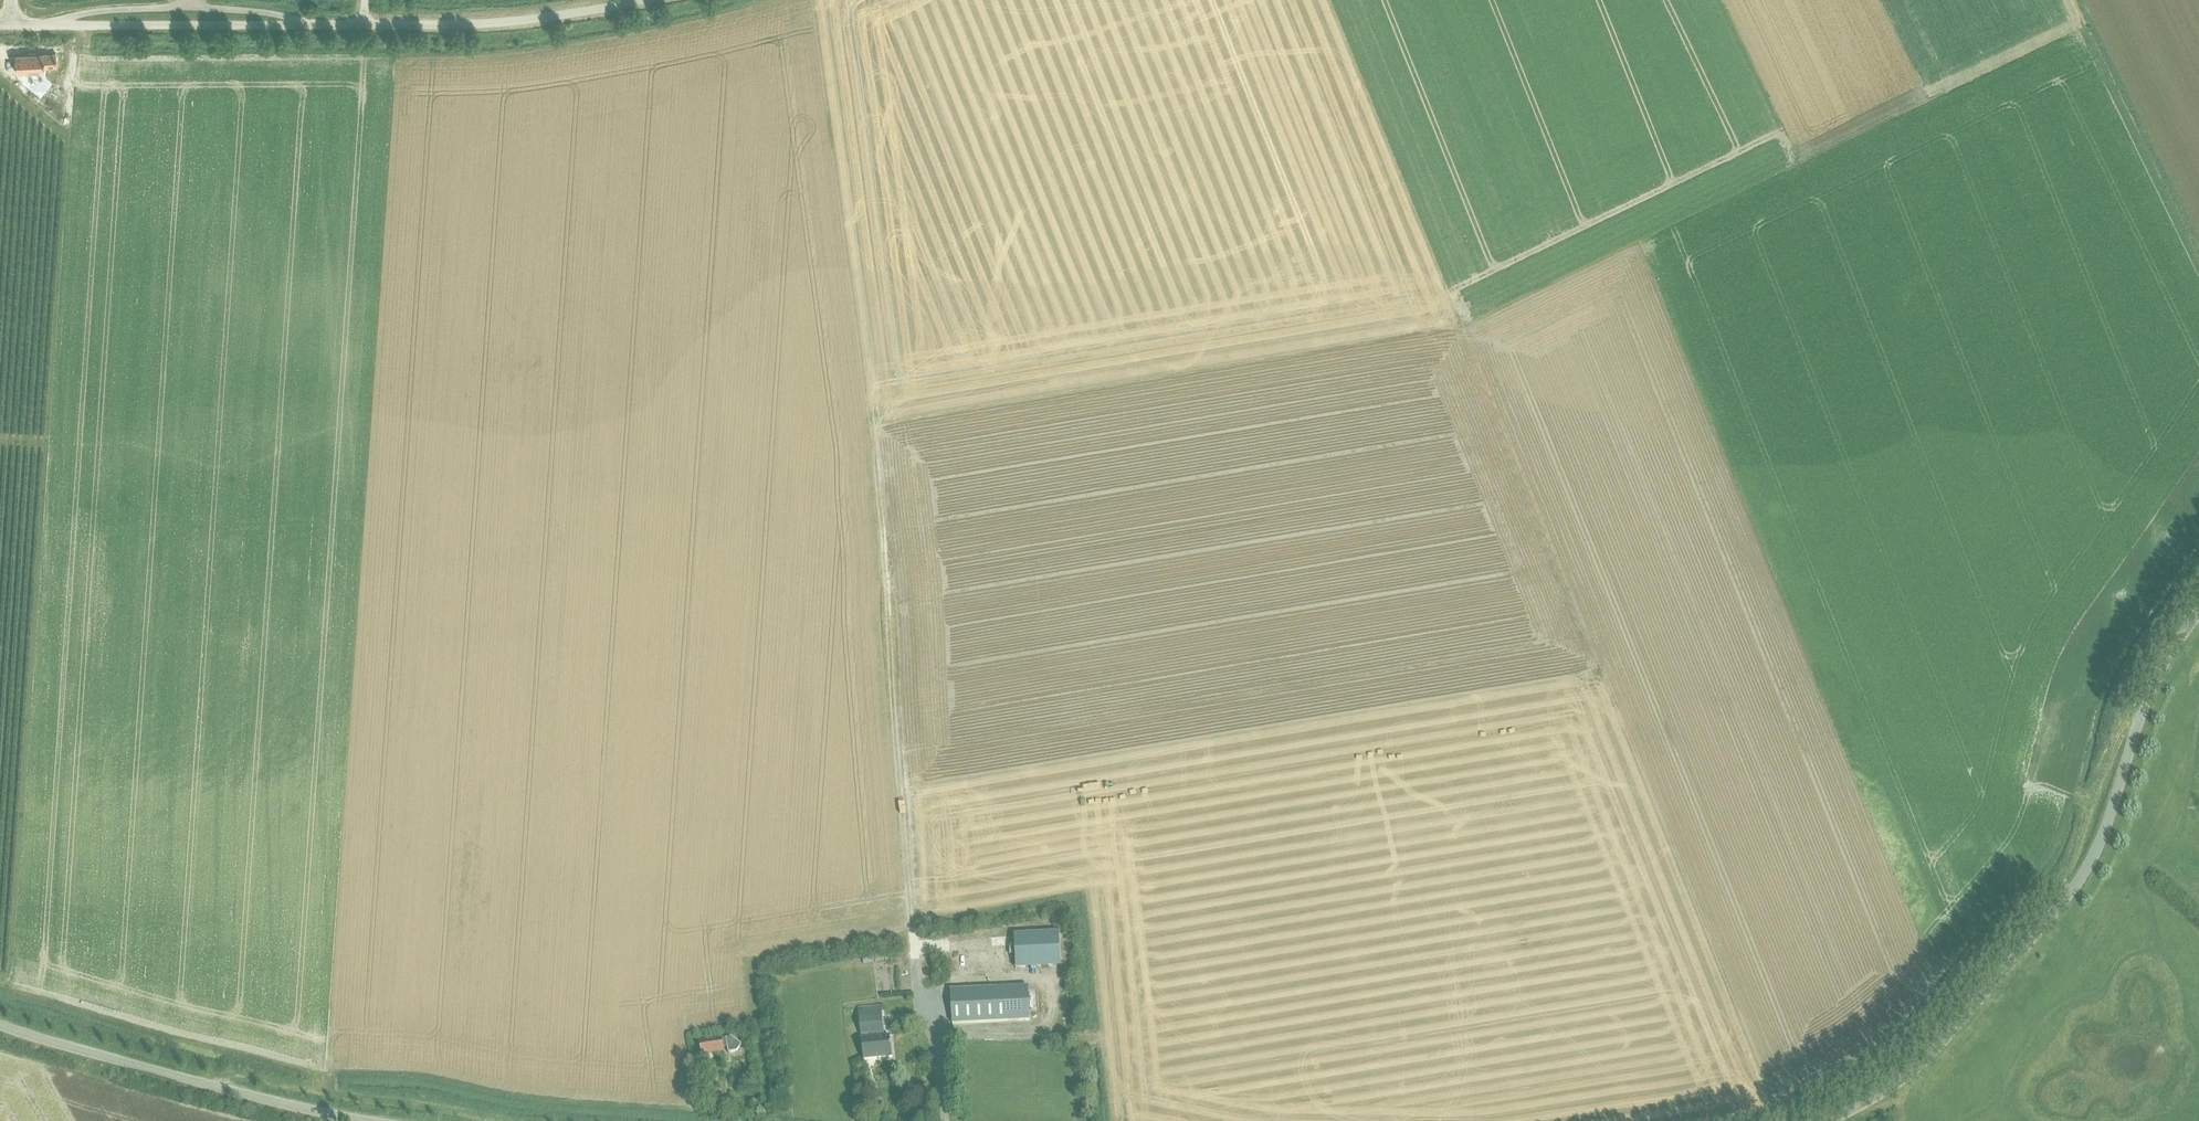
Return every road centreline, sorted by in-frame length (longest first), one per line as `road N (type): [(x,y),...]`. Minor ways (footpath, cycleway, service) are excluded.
road 1 (unclassified): [(0,24),(490,24),(646,0)]
road 2 (unclassified): [(1829,1120),(1922,1062),(2072,889),(2102,836),(2153,680),(2198,611)]
road 3 (unclassified): [(363,1120),(0,1026)]
road 4 (track): [(203,1083),(249,1080),(490,1120)]

